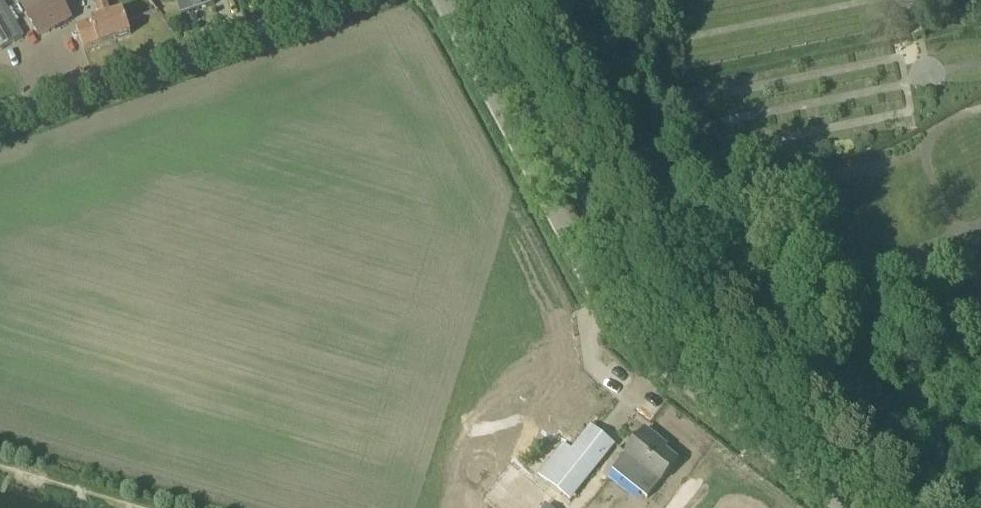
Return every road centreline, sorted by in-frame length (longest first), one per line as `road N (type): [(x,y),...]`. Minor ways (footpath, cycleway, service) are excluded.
road 1 (unclassified): [(851,507),(614,321),(442,0)]
road 2 (unclassified): [(0,117),(337,0)]

